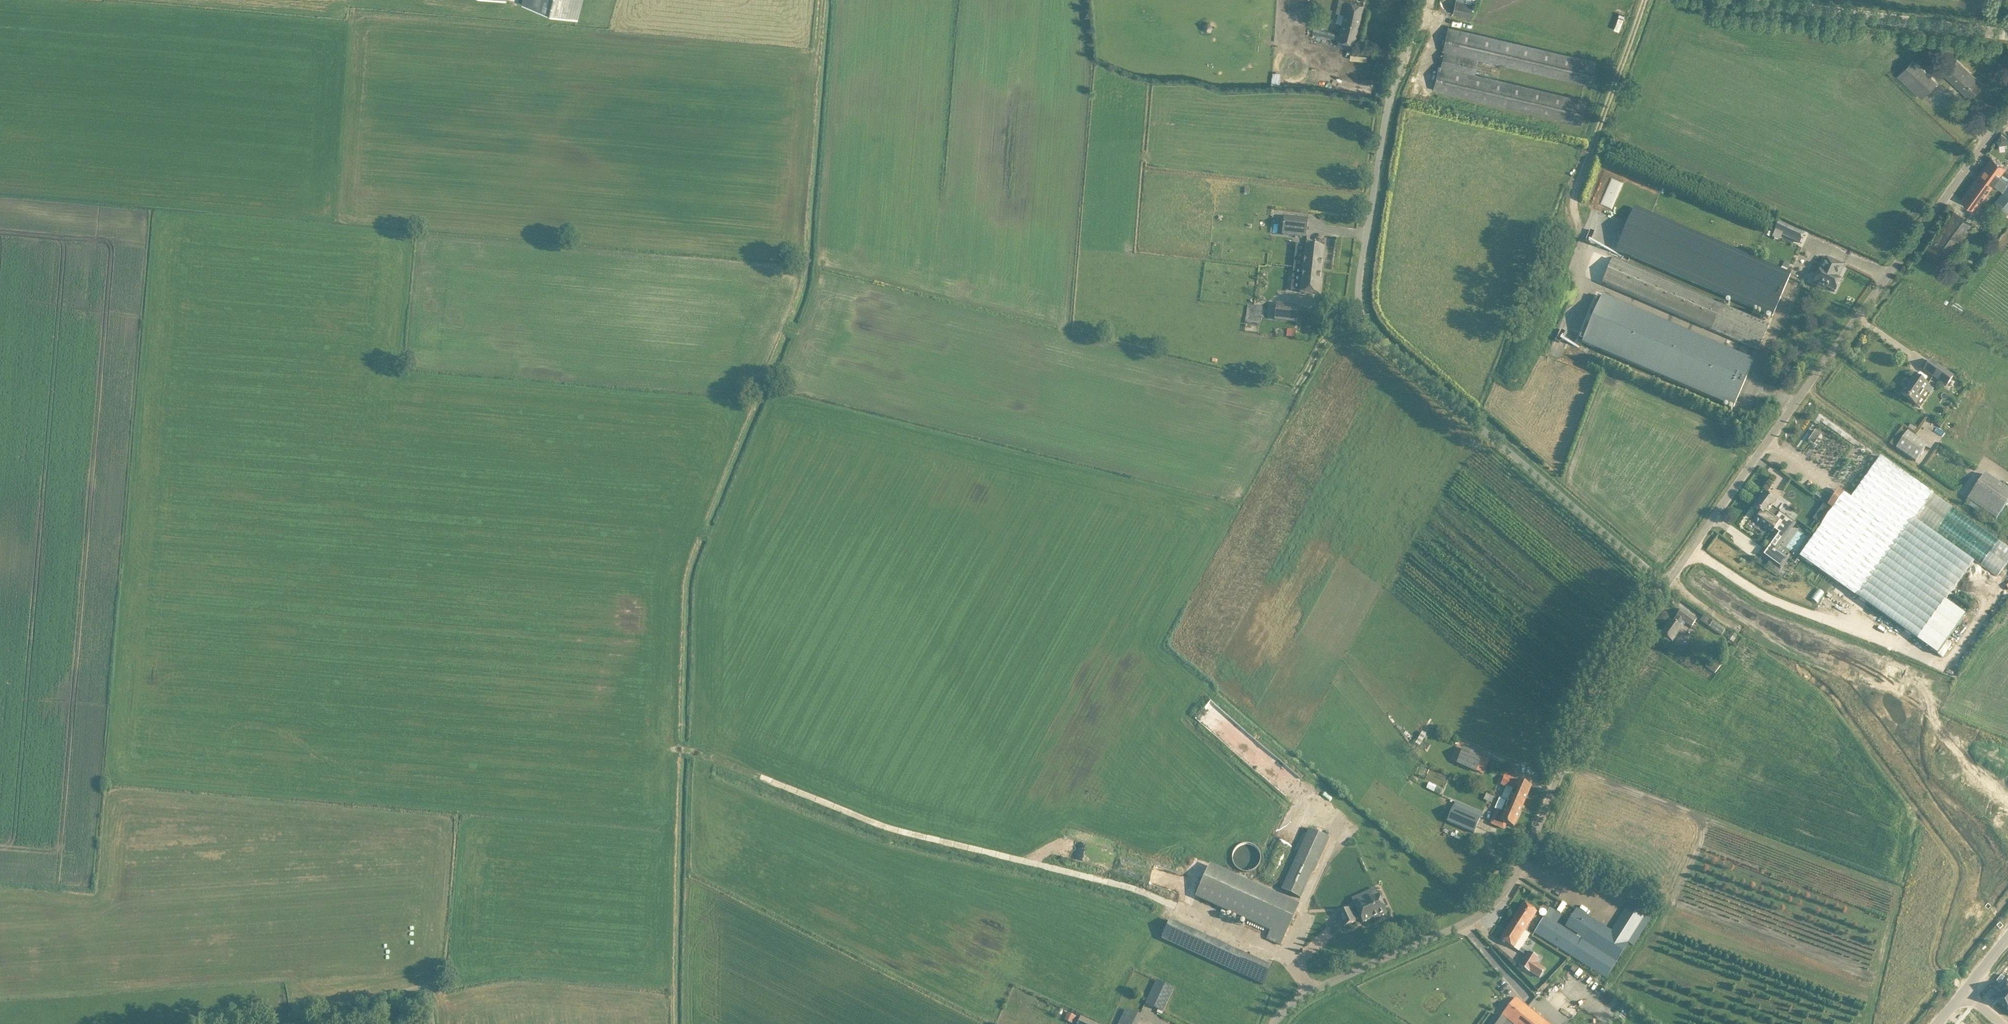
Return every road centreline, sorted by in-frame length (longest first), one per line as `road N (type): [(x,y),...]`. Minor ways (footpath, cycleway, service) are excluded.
road 1 (unclassified): [(1668,583),(1371,336),(1360,312),(1381,145),(1421,0)]
road 2 (unclassified): [(1272,1023),(1319,987),(1478,915),(1502,896),(1591,698),(1668,583)]
road 3 (unclassified): [(1668,583),(2007,114)]
road 4 (unclassified): [(2007,34),(1740,0)]

